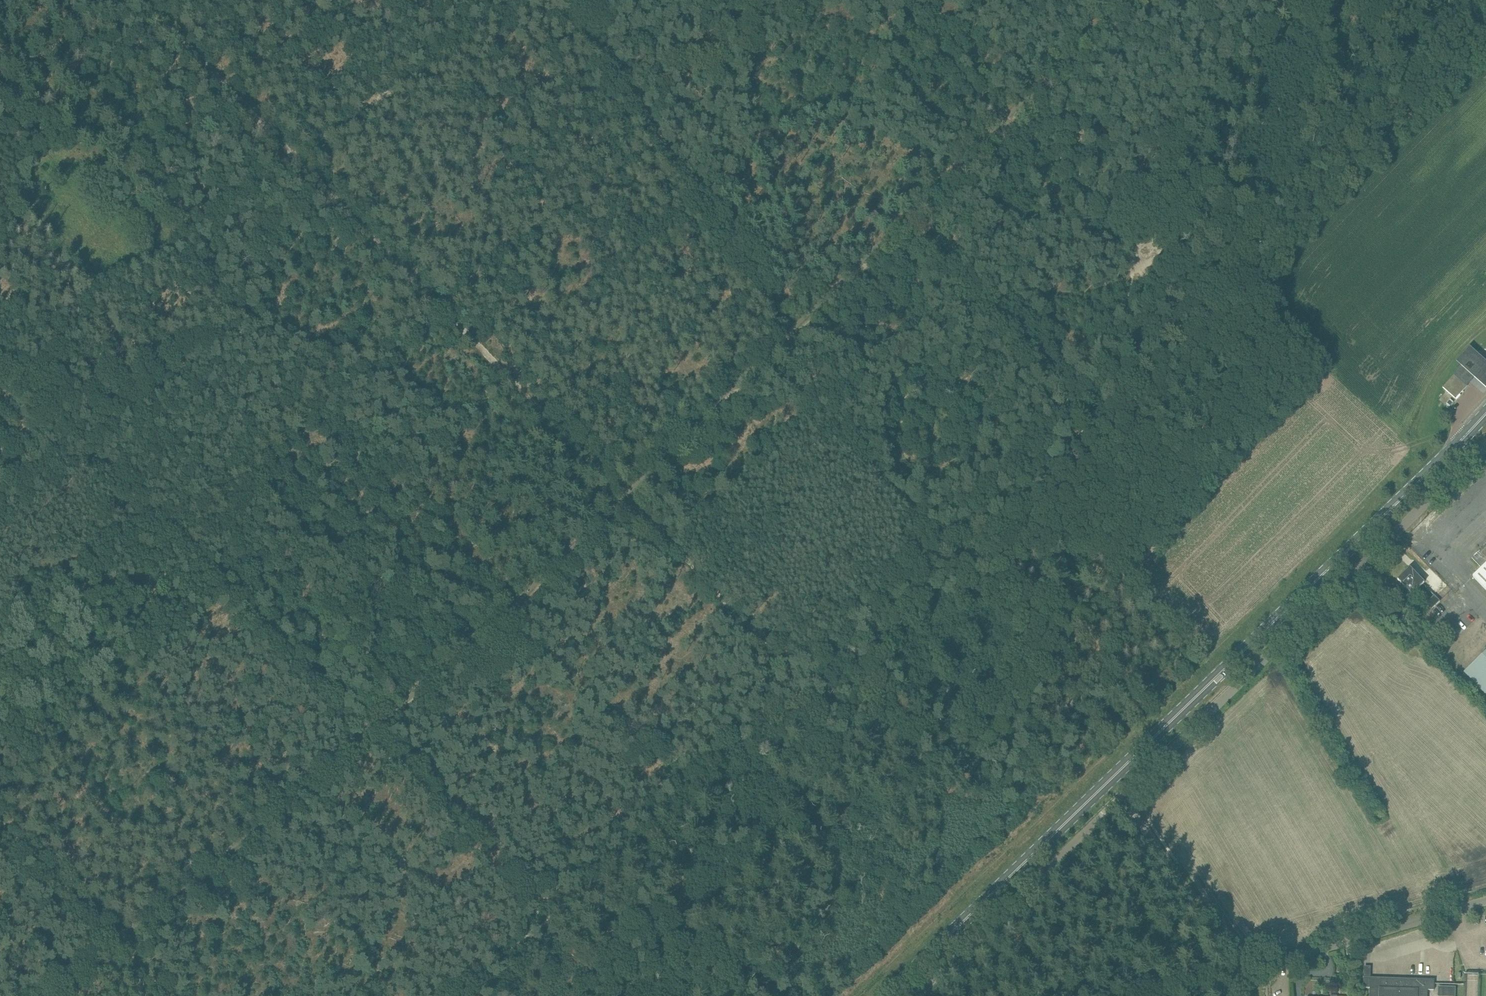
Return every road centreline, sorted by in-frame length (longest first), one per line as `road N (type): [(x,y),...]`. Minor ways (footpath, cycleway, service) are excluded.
road 1 (primary): [(886,995),(1485,412)]
road 2 (unclassified): [(1485,900),(1243,973),(1123,795)]
road 3 (track): [(436,304),(141,0)]
road 4 (unclassified): [(1123,795),(1415,514)]
road 5 (unclassified): [(914,995),(1123,795)]
road 6 (track): [(0,820),(168,995)]
road 7 (track): [(1003,121),(892,0)]

